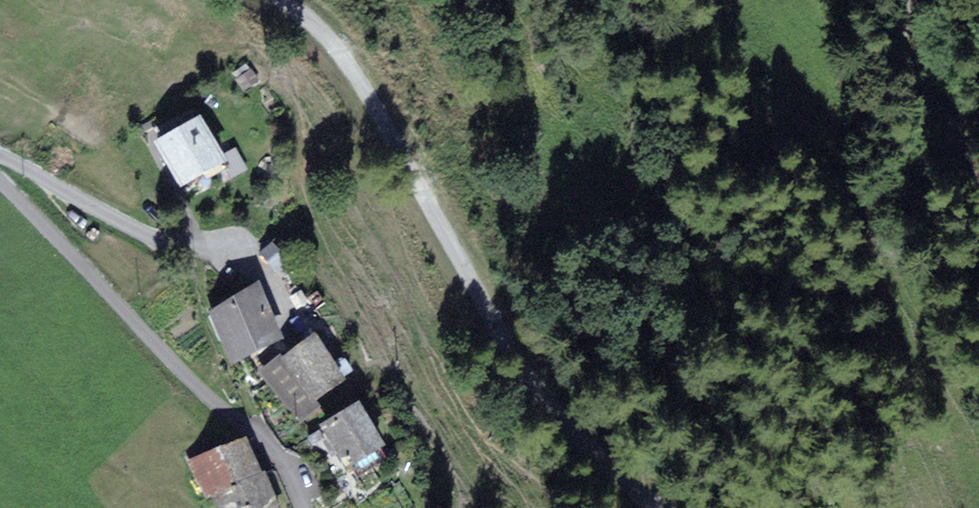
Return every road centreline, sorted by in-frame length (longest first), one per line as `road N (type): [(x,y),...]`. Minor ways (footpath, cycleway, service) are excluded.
road 1 (tertiary): [(654,507),(591,444),(485,308),(400,135),(340,49),(283,0)]
road 2 (tertiary): [(0,182),(185,374),(280,455),(302,507)]
road 3 (track): [(978,174),(947,117),(918,90),(909,61),(913,0)]

